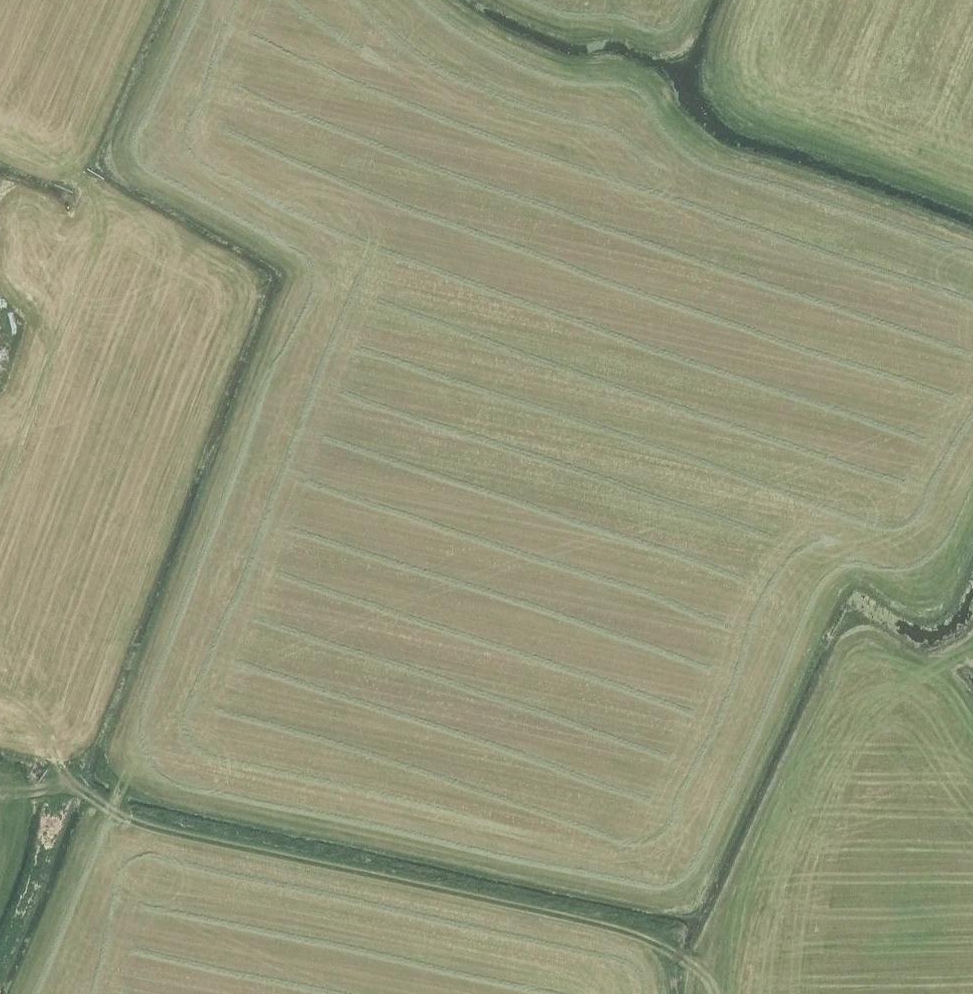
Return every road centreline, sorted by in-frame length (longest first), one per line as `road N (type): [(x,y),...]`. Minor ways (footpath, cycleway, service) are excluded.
road 1 (track): [(713,993),(678,956),(611,928),(138,823),(84,791),(57,756)]

